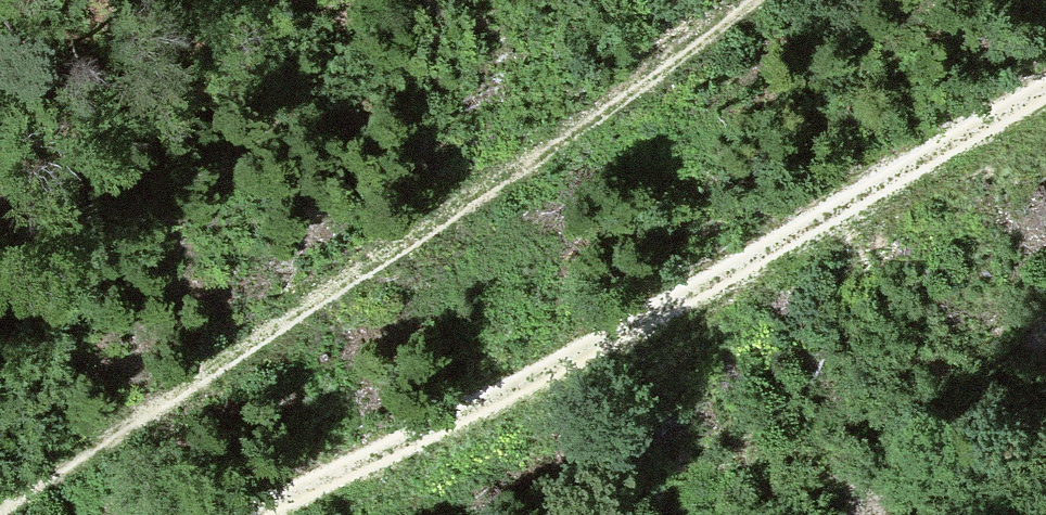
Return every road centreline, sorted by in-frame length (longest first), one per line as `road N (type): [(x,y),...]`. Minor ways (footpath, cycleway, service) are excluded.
road 1 (track): [(755,0),(603,122),(0,510)]
road 2 (track): [(1045,90),(634,328),(241,514)]

